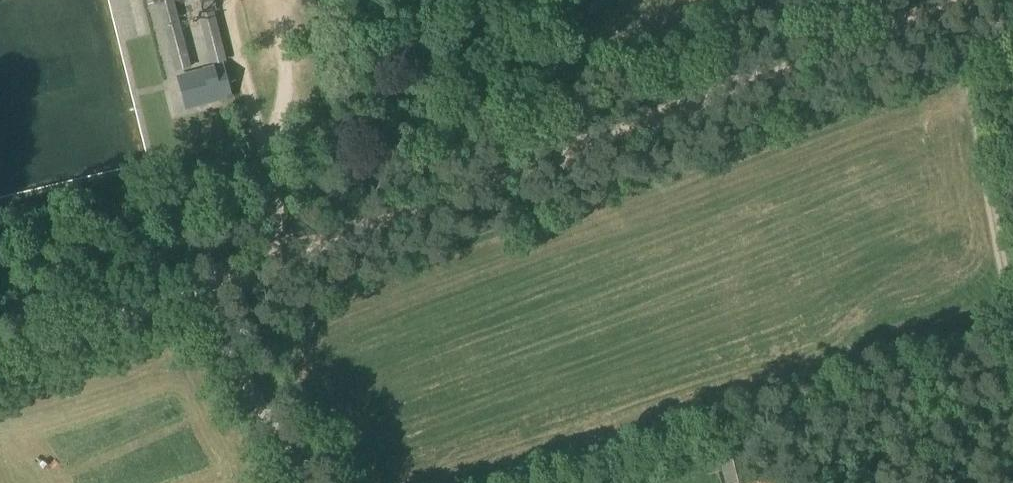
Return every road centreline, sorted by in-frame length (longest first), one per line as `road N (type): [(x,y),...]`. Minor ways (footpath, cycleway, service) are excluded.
road 1 (track): [(253,266),(949,10)]
road 2 (track): [(1012,325),(949,10)]
road 3 (unclassified): [(303,482),(196,288)]
road 4 (track): [(196,288),(0,358)]

